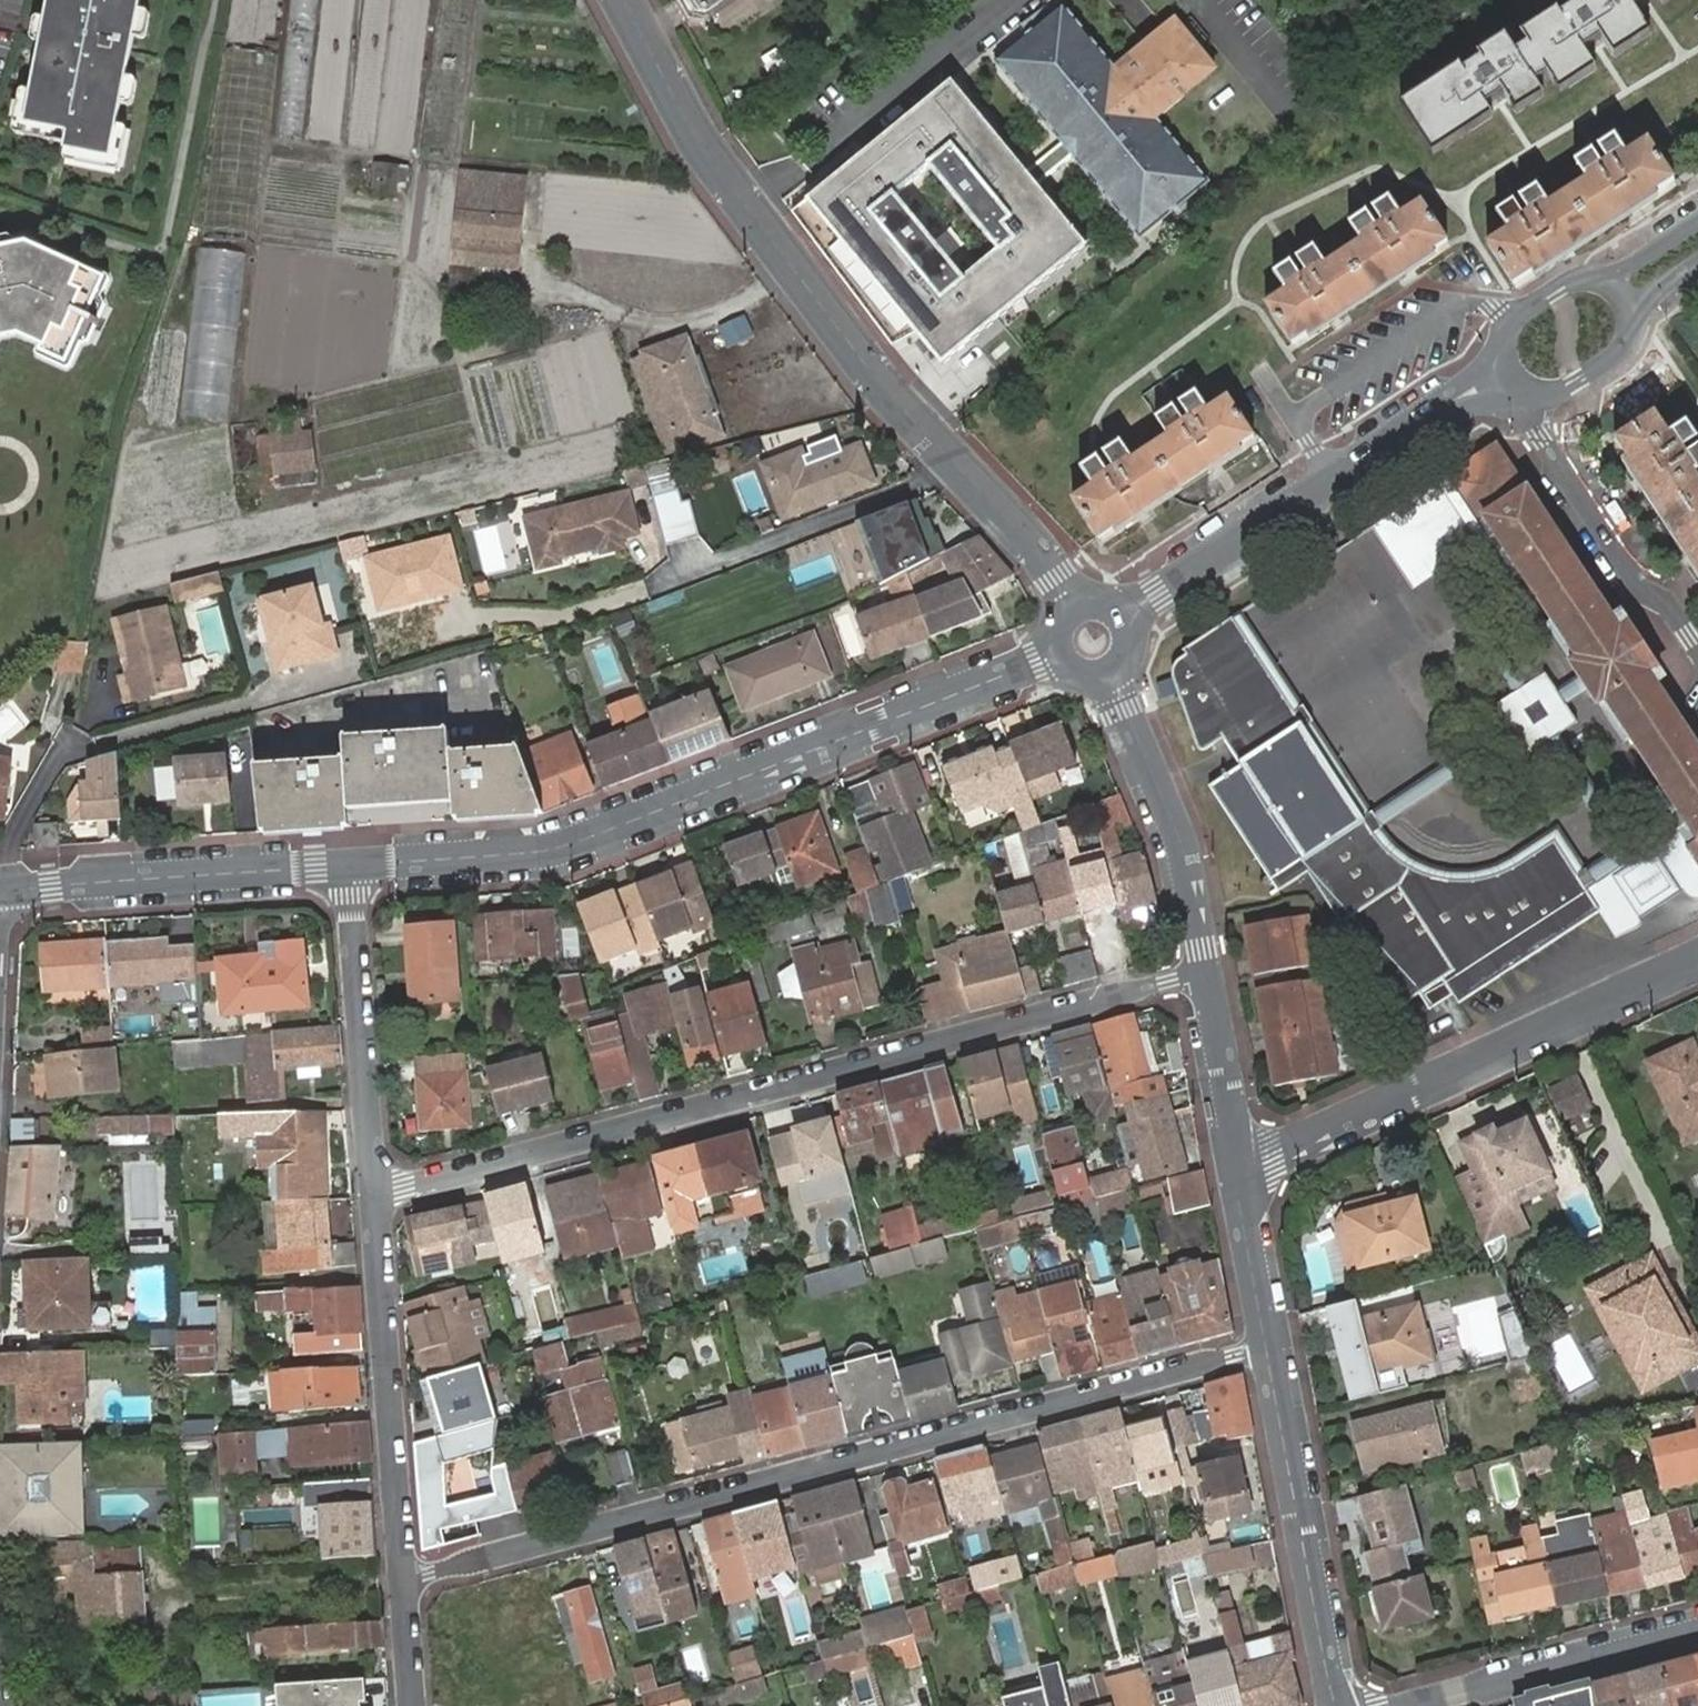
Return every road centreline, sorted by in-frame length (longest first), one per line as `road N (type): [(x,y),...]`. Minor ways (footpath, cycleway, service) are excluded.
road 1 (residential): [(404,1582),(1271,1346)]
road 2 (residential): [(1209,974),(377,1193)]
road 3 (residential): [(628,0),(703,148),(884,383),(1076,607)]
road 4 (residential): [(1055,653),(576,845),(353,869)]
road 5 (residential): [(1240,1163),(1697,957)]
road 6 (residential): [(1505,371),(1122,617)]
road 7 (residential): [(377,1193),(404,1582)]
road 8 (residential): [(1271,1346),(1343,1705)]
road 9 (residential): [(353,869),(0,893)]
road 10 (residential): [(353,869),(377,1193)]
road 11 (residential): [(1109,676),(1177,825),(1209,974)]
road 12 (residential): [(1536,391),(1541,438),(1625,579),(1668,604),(1697,650)]
road 13 (residential): [(1410,1705),(1697,1626)]
road 14 (residential): [(1209,974),(1240,1163)]
road 15 (residential): [(1240,1163),(1271,1346)]
road 16 (residential): [(1612,275),(1579,278),(1519,314),(1502,352),(1505,371)]
road 17 (residential): [(1536,391),(1564,387),(1624,350),(1637,307)]
road 18 (residential): [(404,1582),(415,1705)]

